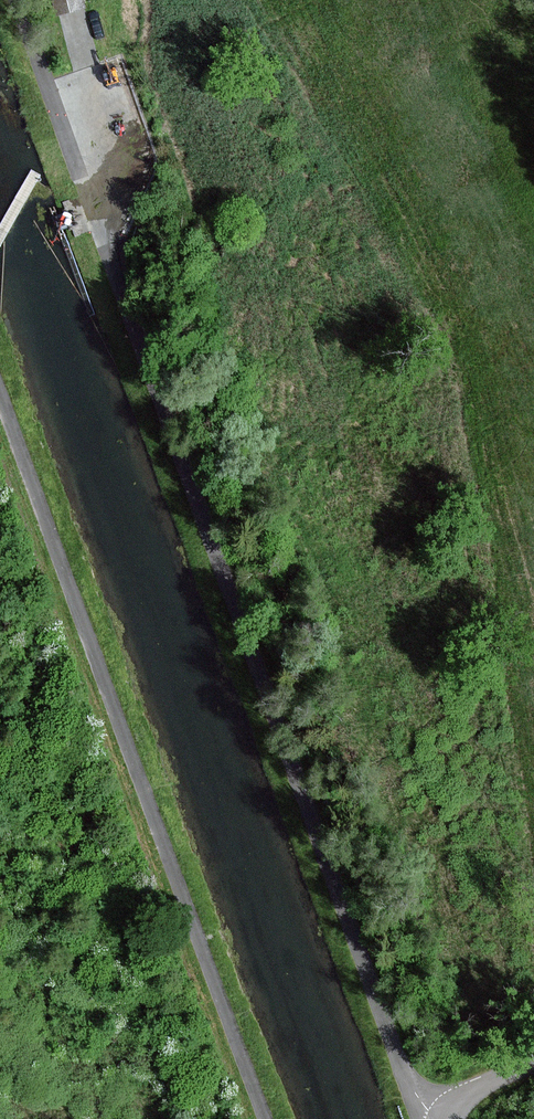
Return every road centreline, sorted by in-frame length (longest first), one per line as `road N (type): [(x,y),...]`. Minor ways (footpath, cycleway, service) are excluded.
road 1 (unclassified): [(437,1118),(408,1081),(373,992),(16,0)]
road 2 (unclassified): [(0,394),(264,1118)]

